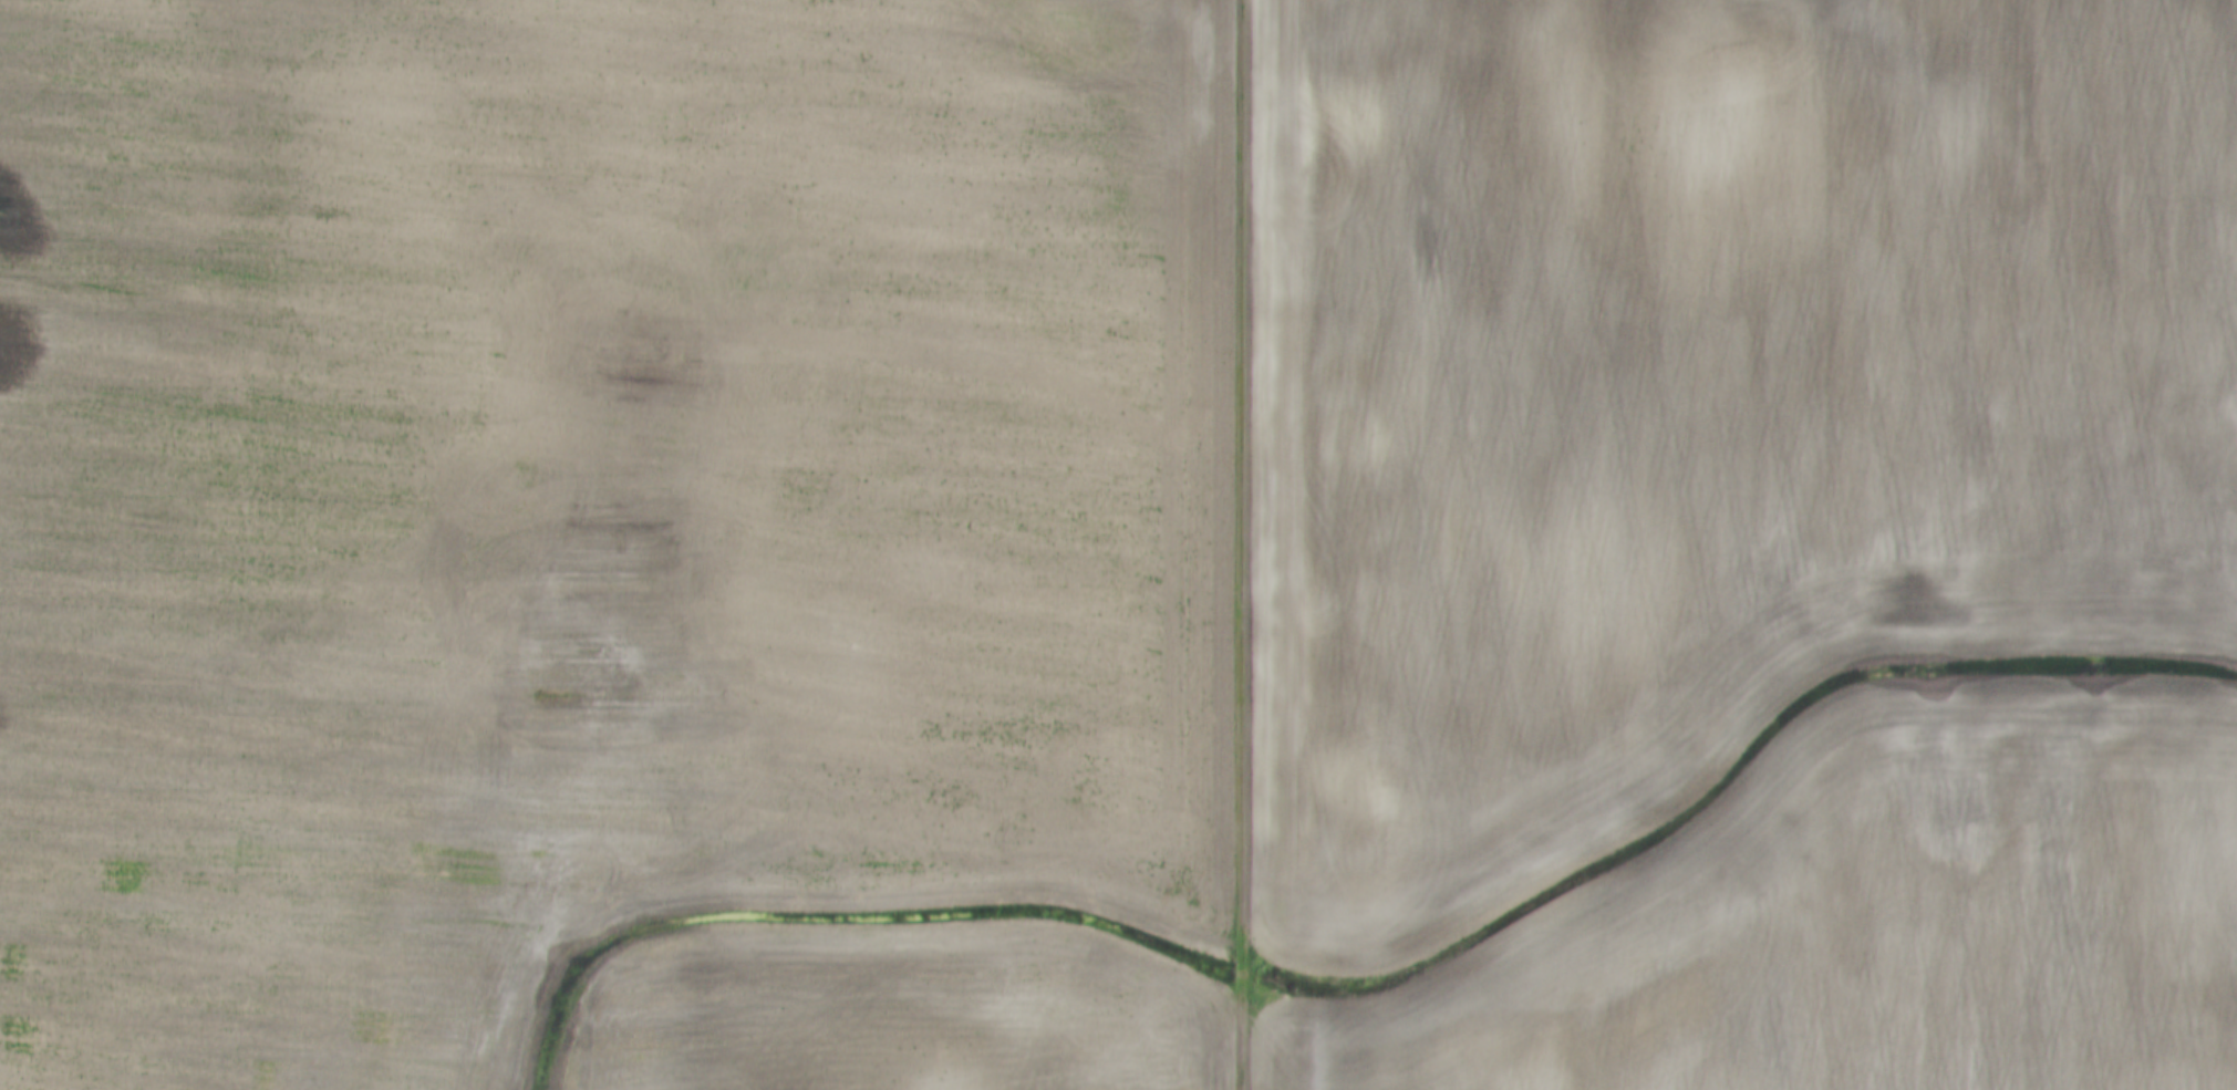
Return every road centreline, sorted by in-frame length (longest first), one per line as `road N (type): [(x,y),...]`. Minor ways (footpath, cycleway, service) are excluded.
road 1 (track): [(1247,1089),(1252,0)]

